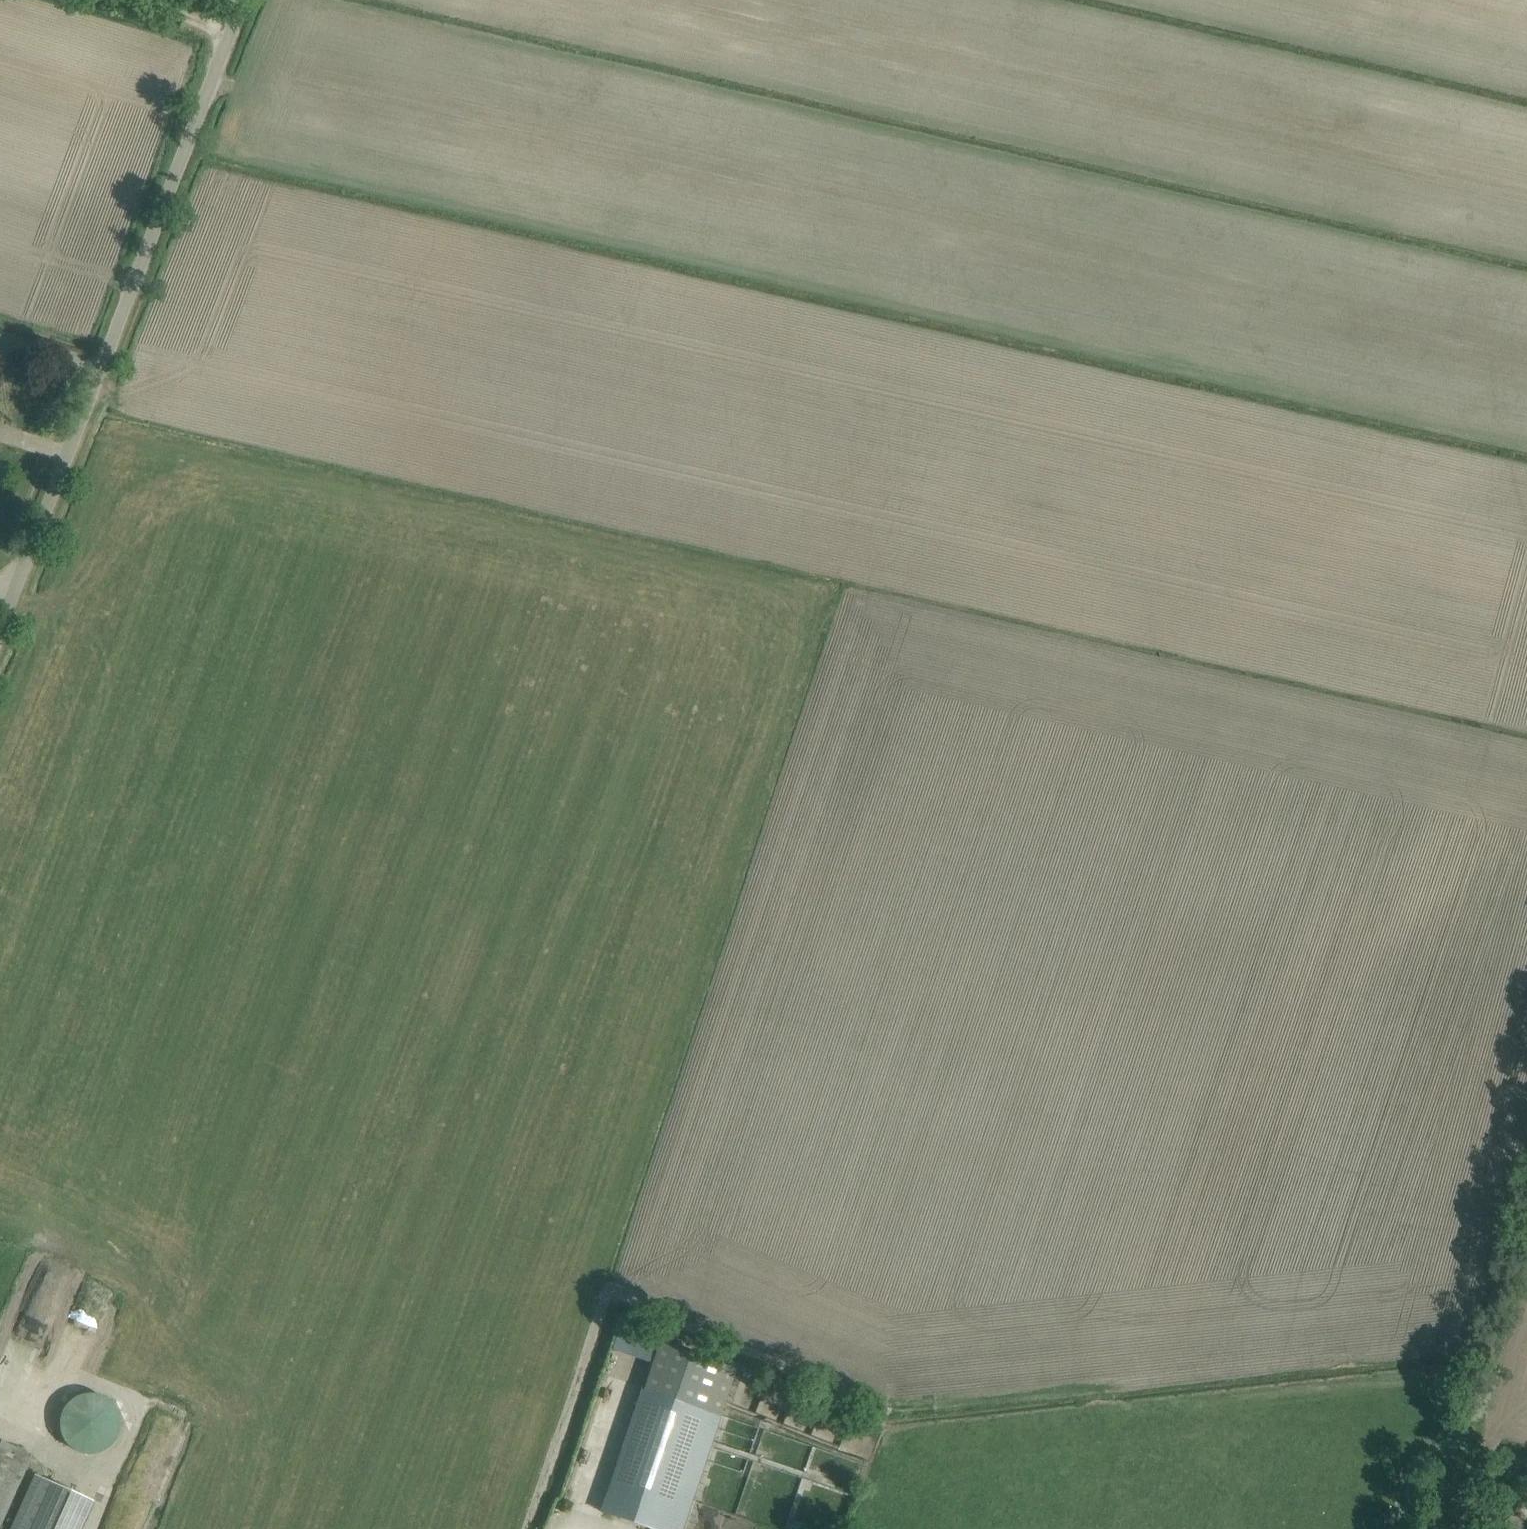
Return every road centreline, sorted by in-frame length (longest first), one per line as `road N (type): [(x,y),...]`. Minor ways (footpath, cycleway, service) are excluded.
road 1 (unclassified): [(0,619),(229,0)]

